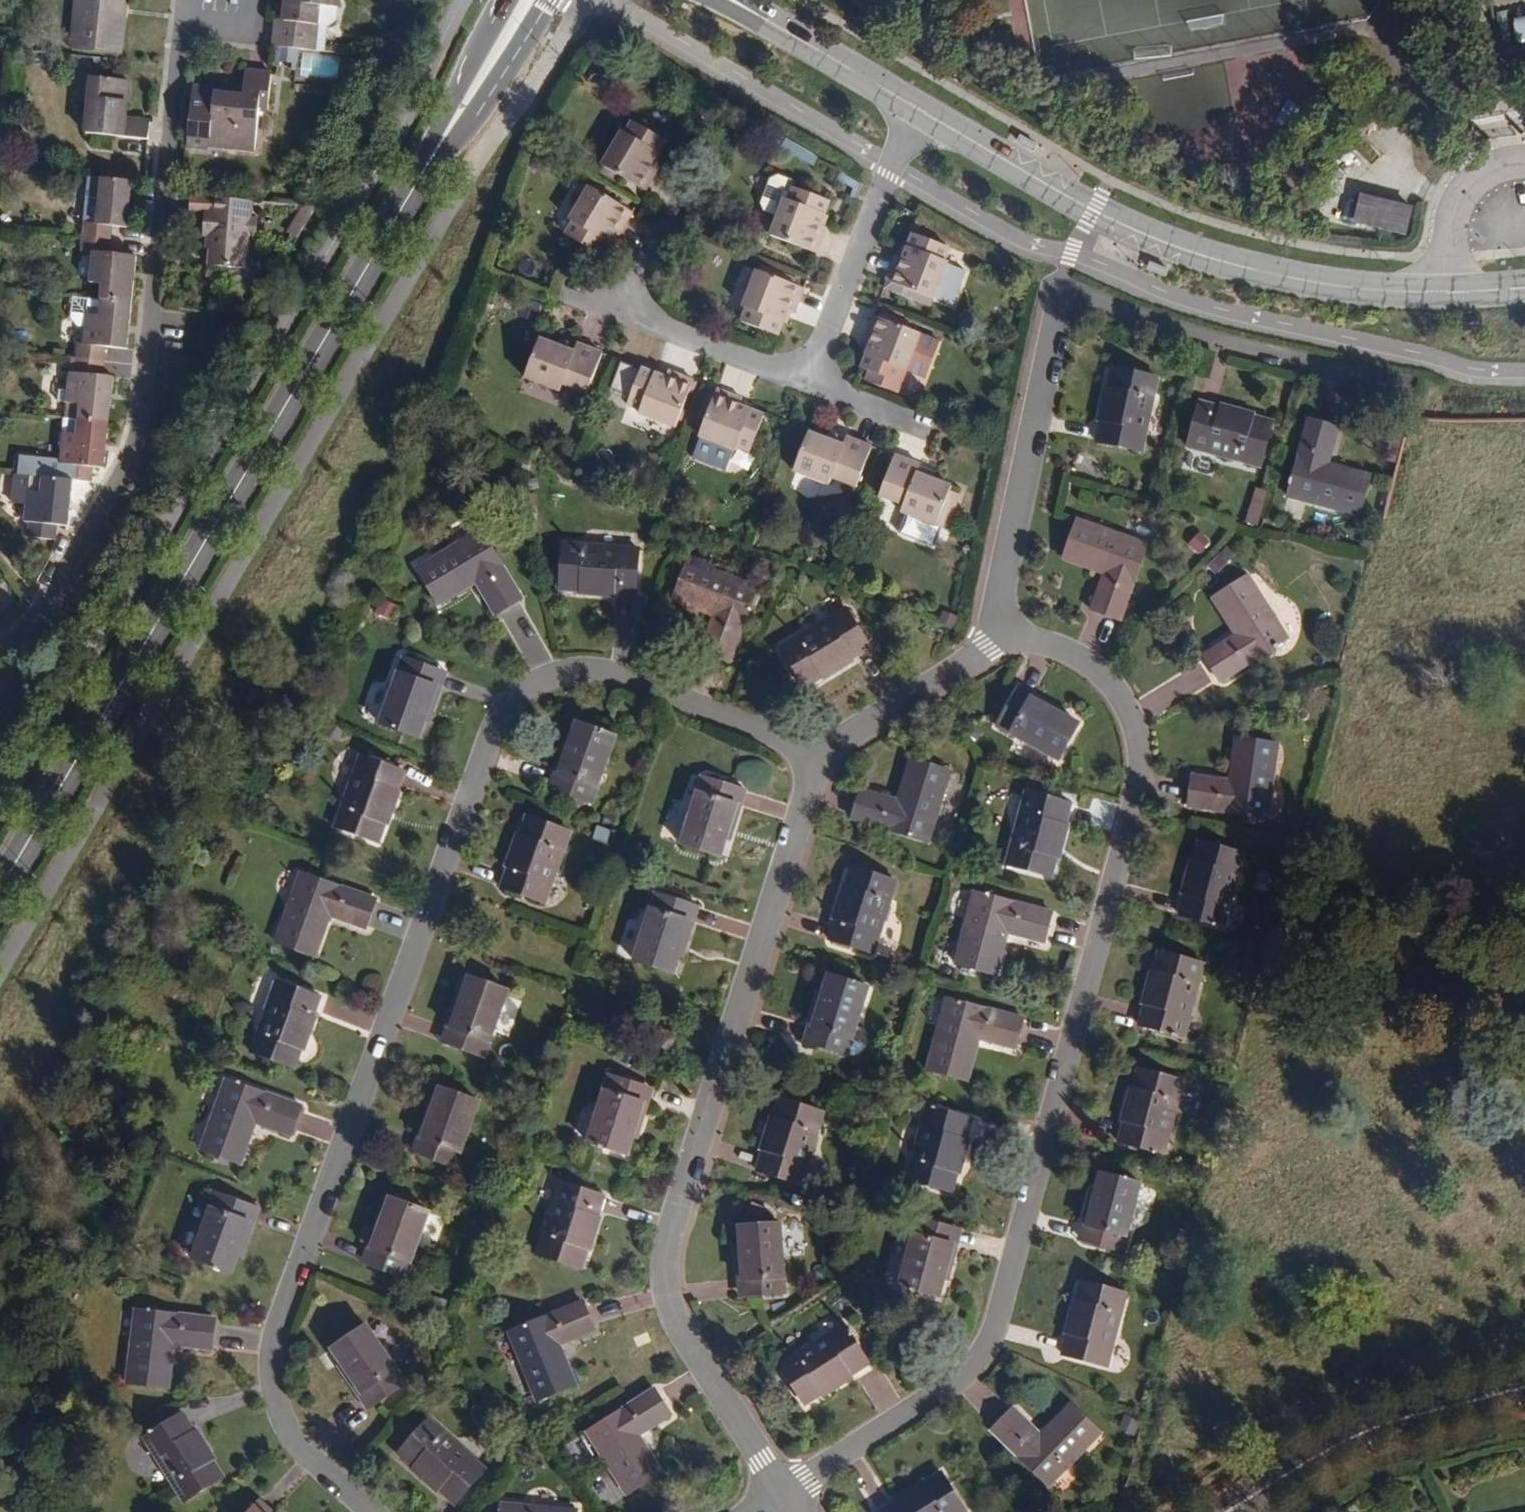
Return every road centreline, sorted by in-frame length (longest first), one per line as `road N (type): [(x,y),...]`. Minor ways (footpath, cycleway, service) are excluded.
road 1 (residential): [(818,755),(606,672),(543,675),(500,717),(276,1338),(275,1397),(299,1448),(368,1511)]
road 2 (residential): [(996,624),(1062,642),(1110,676),(1141,750),(1135,805),(990,1340),(947,1388),(792,1495)]
road 3 (secondary): [(409,184),(0,876)]
road 4 (residential): [(818,755),(664,1248),(666,1290),(680,1329),(792,1495)]
road 5 (residential): [(186,16),(176,30),(131,430),(39,604),(0,644)]
road 6 (residential): [(913,107),(1093,211),(1234,267),(1329,287),(1524,286)]
road 7 (residential): [(1079,251),(996,624)]
road 8 (tertiary): [(1524,1393),(1357,1435),(1234,1511)]
road 9 (residential): [(913,107),(811,381)]
road 10 (secondary): [(409,184),(541,0)]
road 11 (residential): [(996,624),(985,648),(818,755)]
road 12 (secondary): [(495,0),(409,184)]
road 13 (residential): [(811,381),(622,309)]
road 14 (residential): [(776,31),(913,107)]
road 15 (residential): [(622,309),(682,198)]
road 16 (residential): [(811,381),(926,426)]

